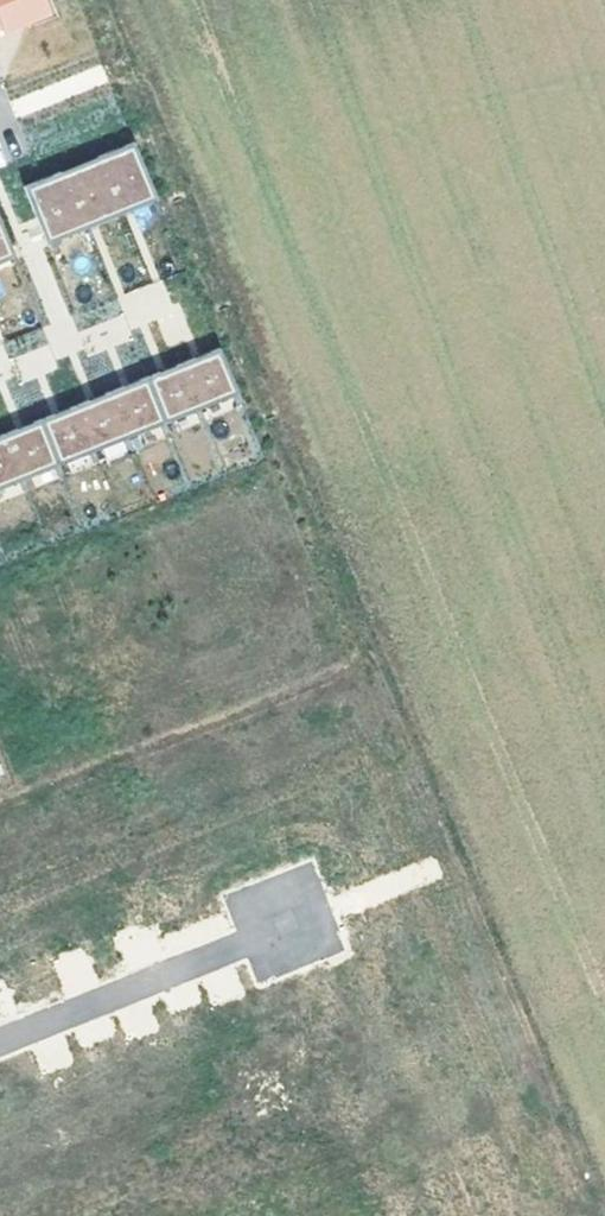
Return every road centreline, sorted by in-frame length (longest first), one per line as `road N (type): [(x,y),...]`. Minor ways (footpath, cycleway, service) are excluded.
road 1 (residential): [(0,1043),(289,926)]

